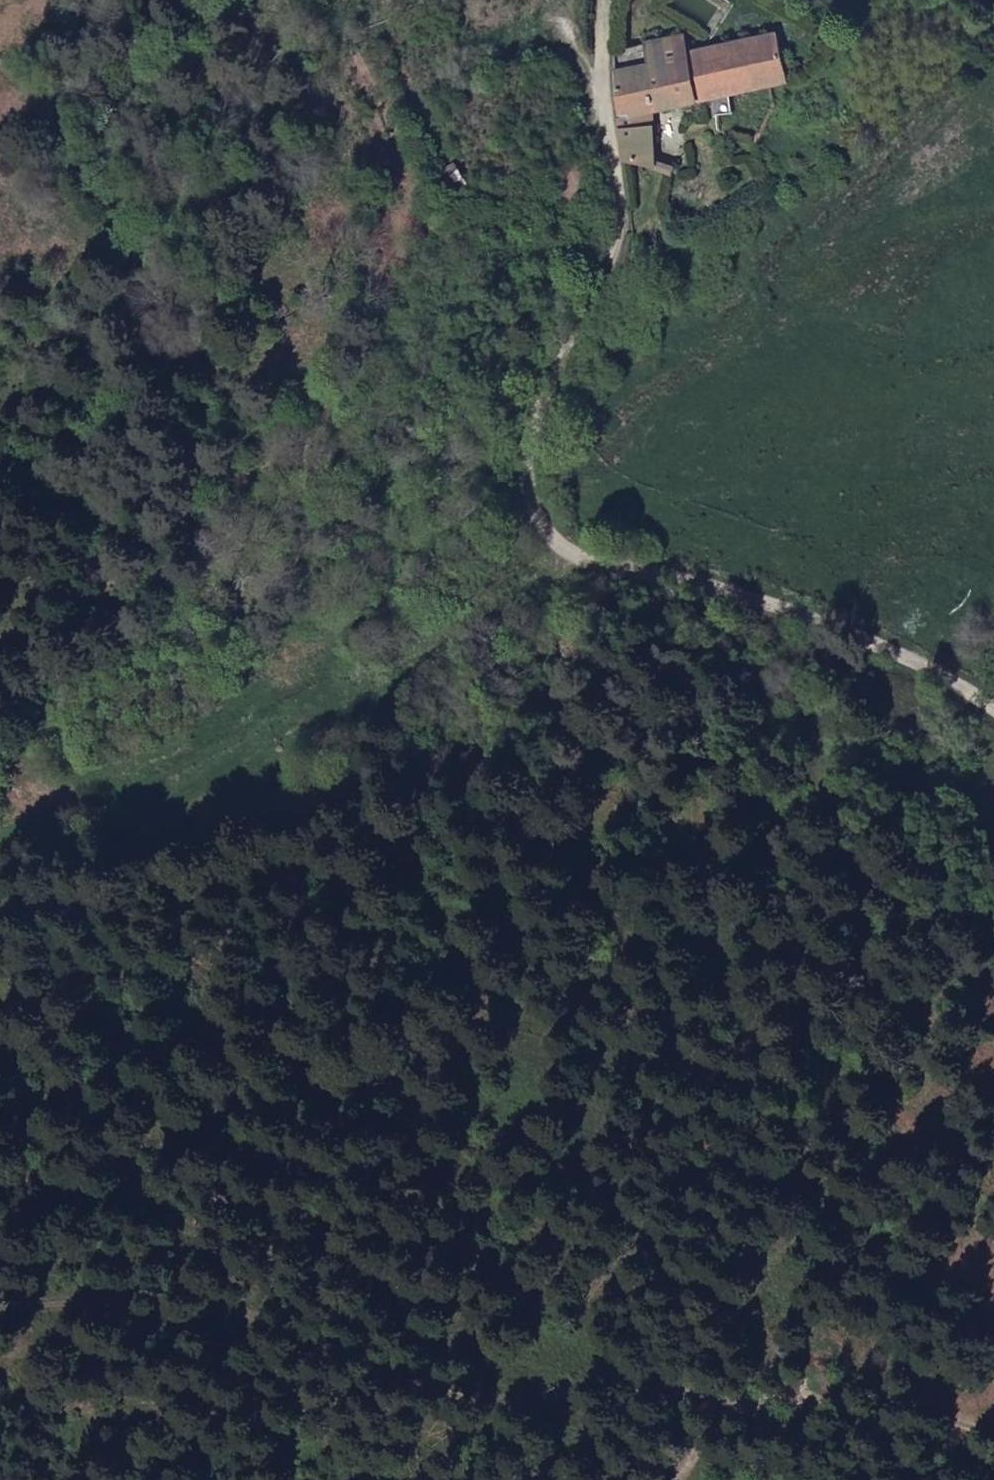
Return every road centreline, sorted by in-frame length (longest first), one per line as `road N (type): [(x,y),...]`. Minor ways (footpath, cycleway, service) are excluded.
road 1 (track): [(601,0),(619,230),(548,392),(529,463),(560,526),(604,554),(797,597),(993,698)]
road 2 (track): [(560,526),(174,765),(0,835)]

